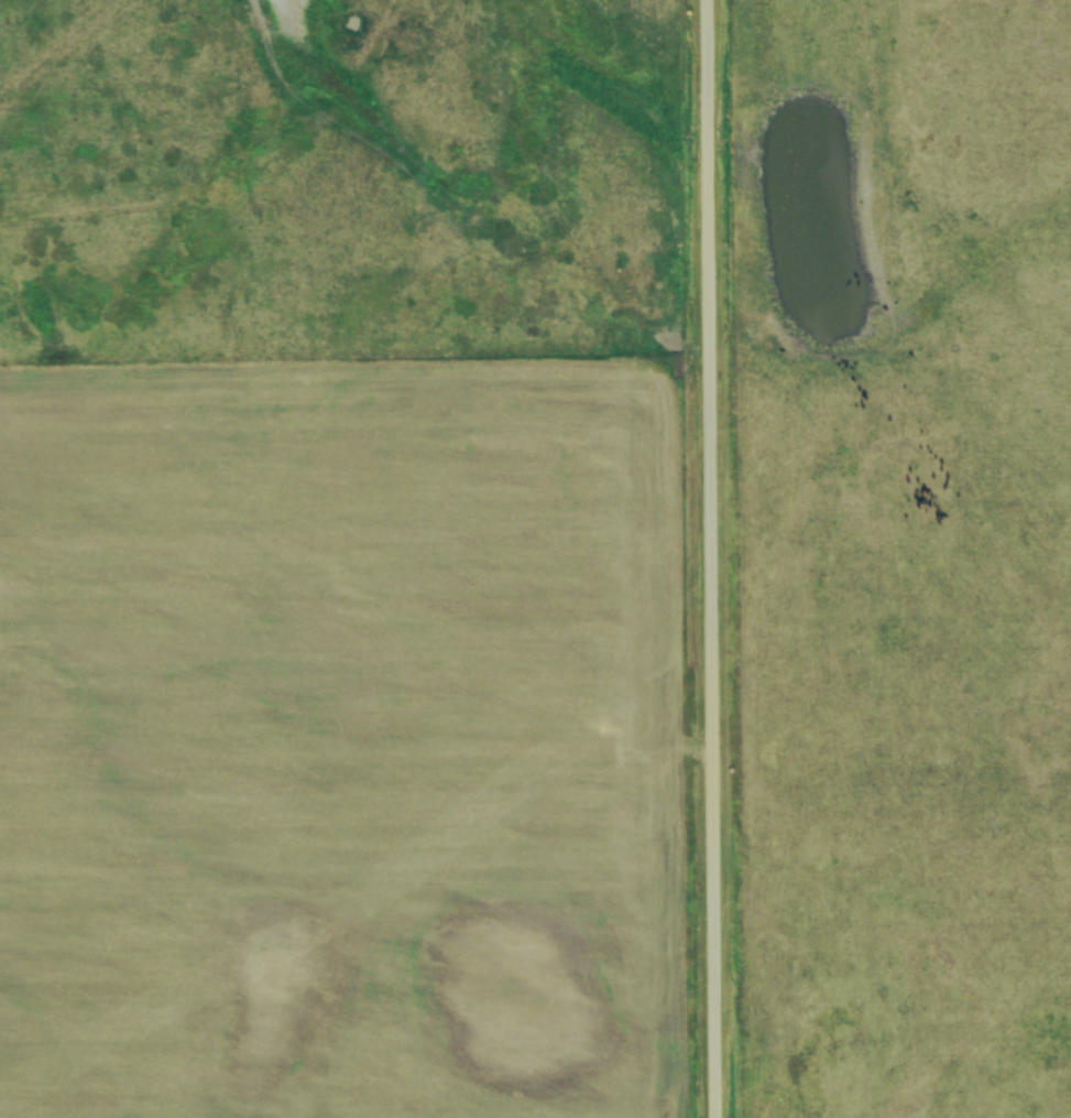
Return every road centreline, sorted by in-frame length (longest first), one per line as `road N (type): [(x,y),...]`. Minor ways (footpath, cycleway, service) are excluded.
road 1 (residential): [(716,1117),(709,0)]

